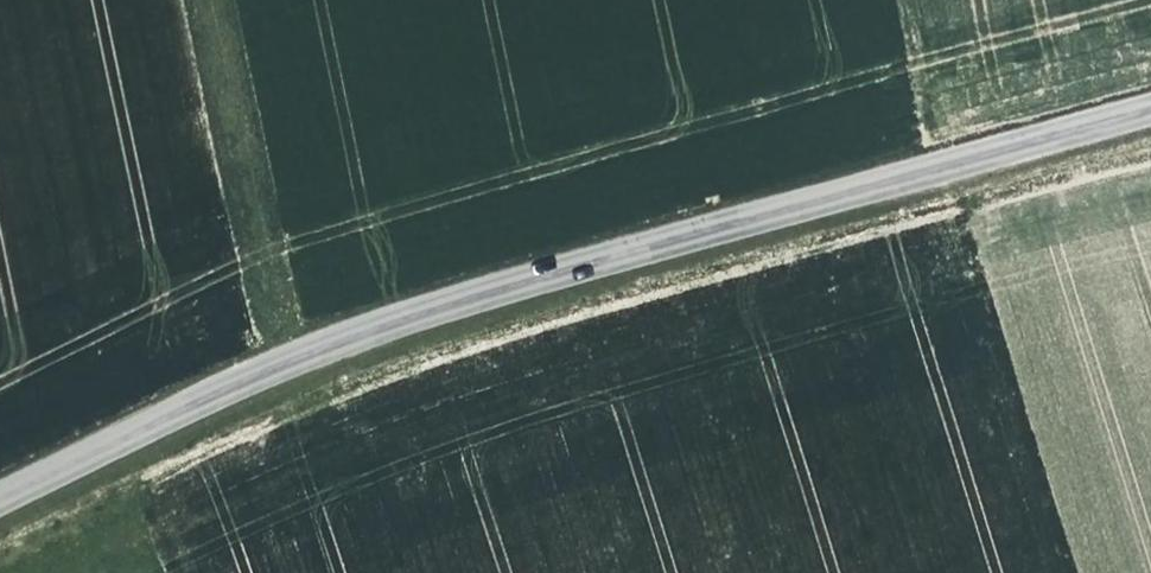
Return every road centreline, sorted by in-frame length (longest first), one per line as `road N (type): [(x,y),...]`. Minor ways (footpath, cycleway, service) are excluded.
road 1 (track): [(0,540),(291,396),(392,357),(1150,141)]
road 2 (unclassified): [(0,499),(305,351),(481,288),(1150,112)]

